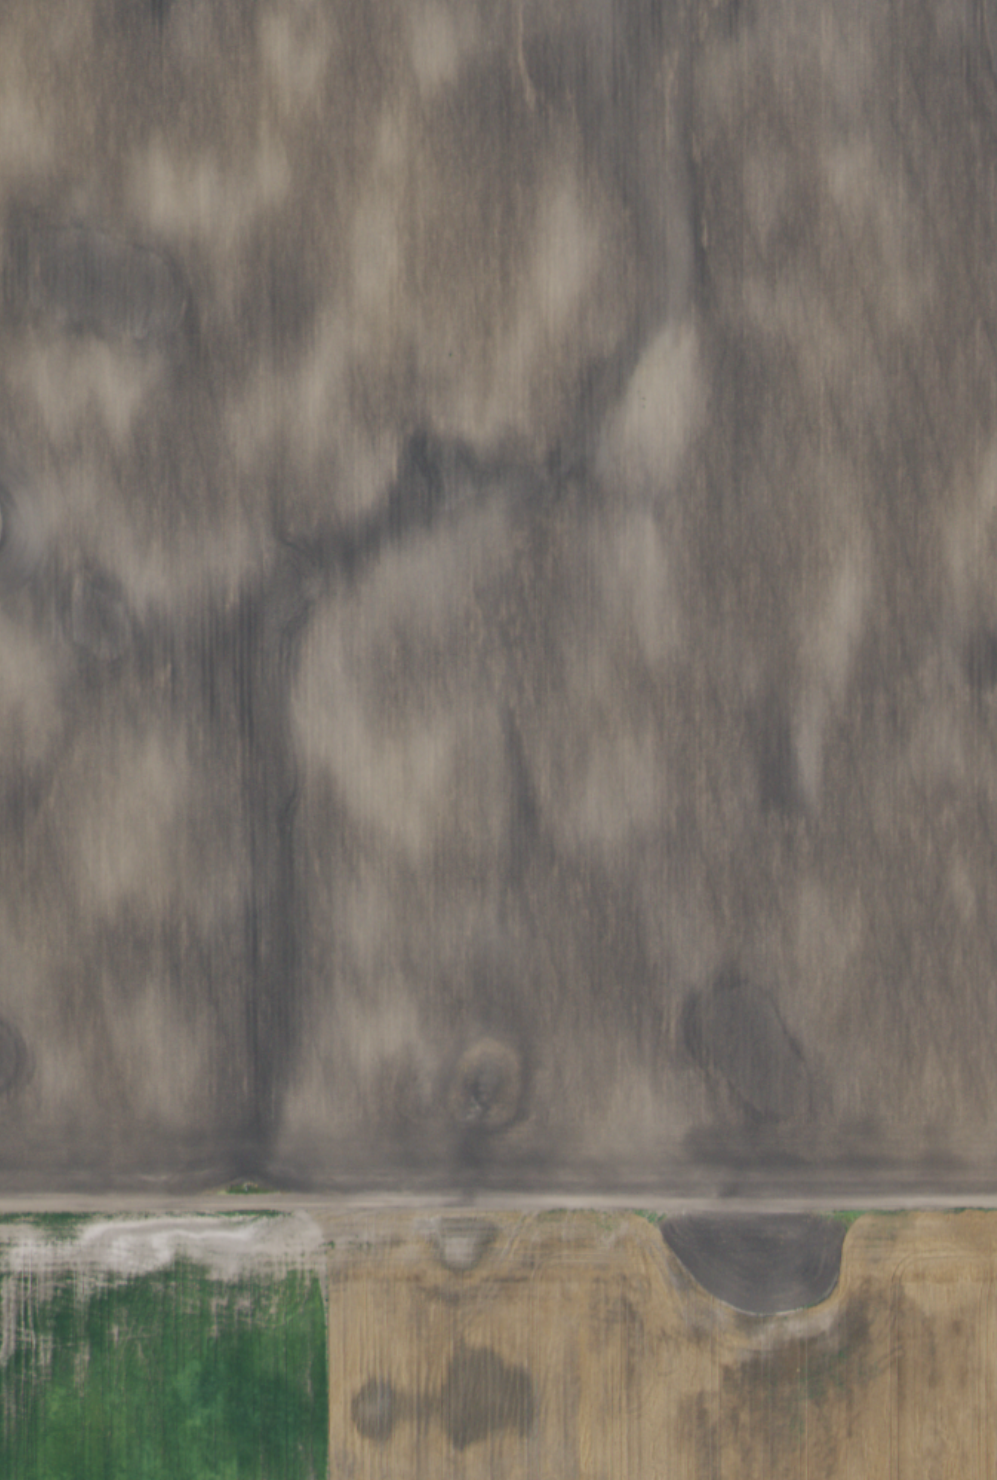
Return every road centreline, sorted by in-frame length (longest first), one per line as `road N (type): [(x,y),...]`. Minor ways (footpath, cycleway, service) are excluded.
road 1 (track): [(996,1196),(0,1199)]

